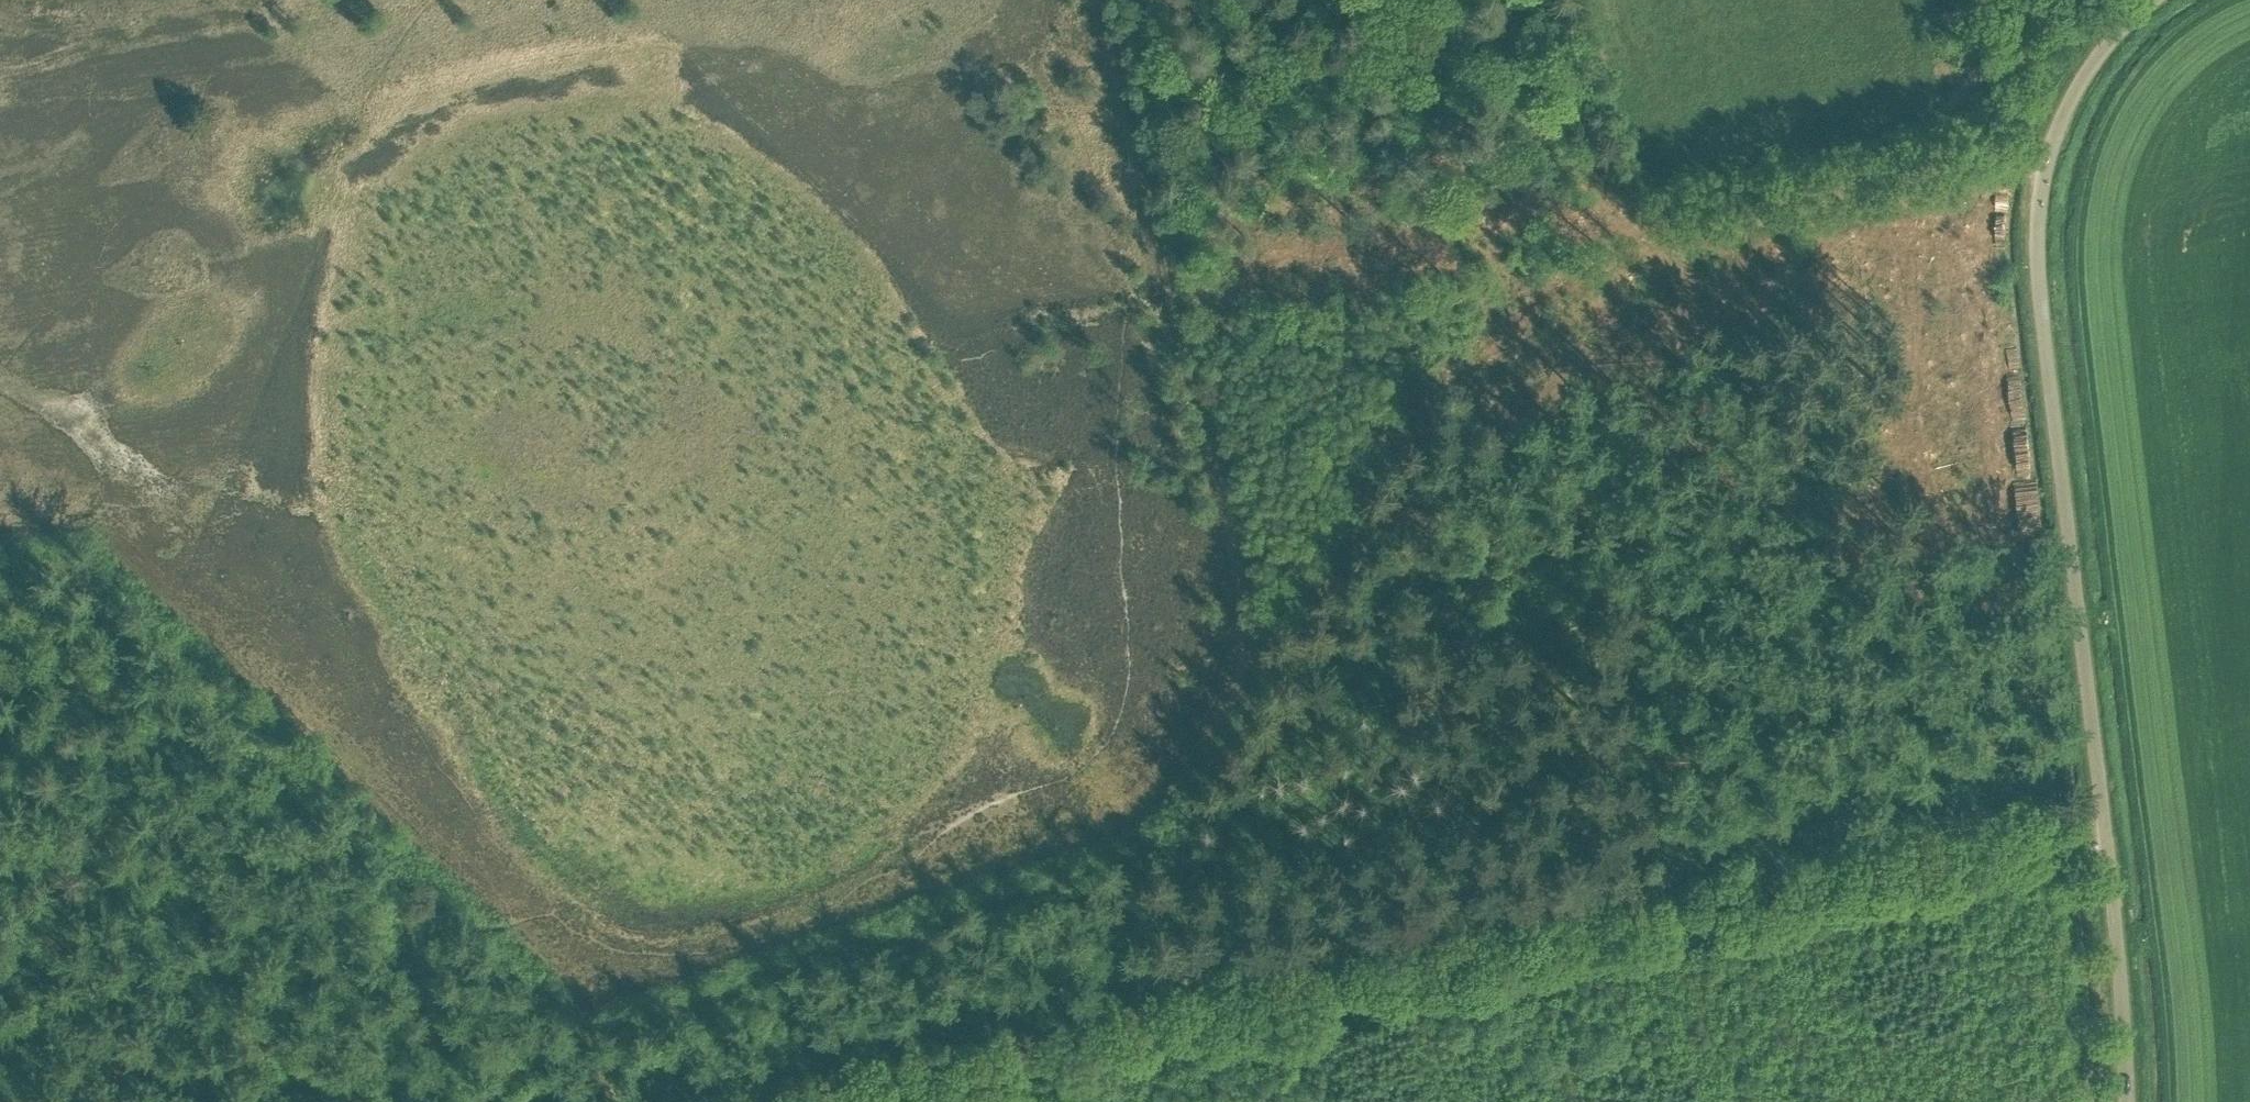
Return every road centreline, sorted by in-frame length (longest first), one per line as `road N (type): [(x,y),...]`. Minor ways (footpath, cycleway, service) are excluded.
road 1 (track): [(2105,831),(817,1101)]
road 2 (unclassified): [(2124,1101),(2105,831),(2036,242),(2040,180),(2070,95),(2147,0)]
road 3 (track): [(1980,0),(1997,141),(2040,180)]

